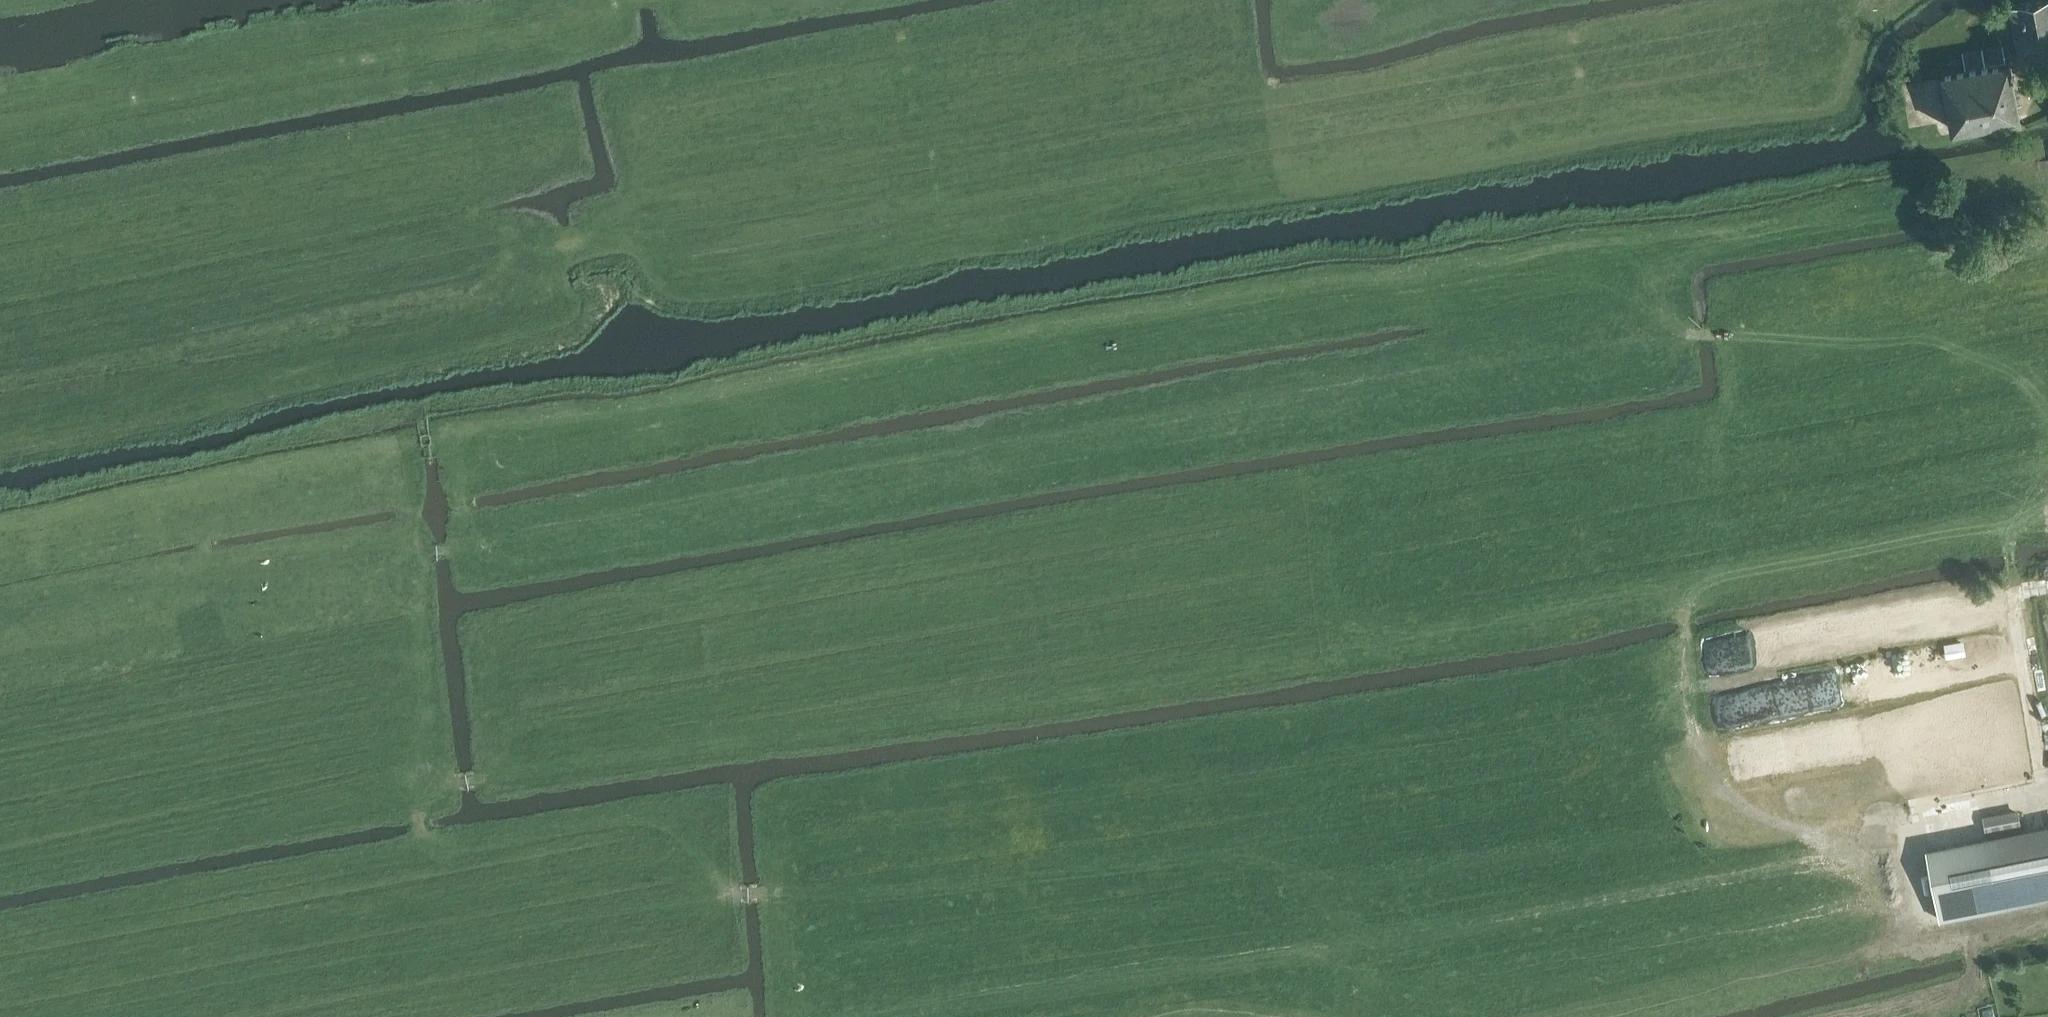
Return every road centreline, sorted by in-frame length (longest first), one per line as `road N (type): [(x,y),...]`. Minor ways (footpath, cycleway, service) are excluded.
road 1 (track): [(1745,876),(1384,948),(1354,995),(1353,1016)]
road 2 (track): [(2047,791),(1856,852),(1745,876)]
road 3 (track): [(1745,876),(1681,599)]

